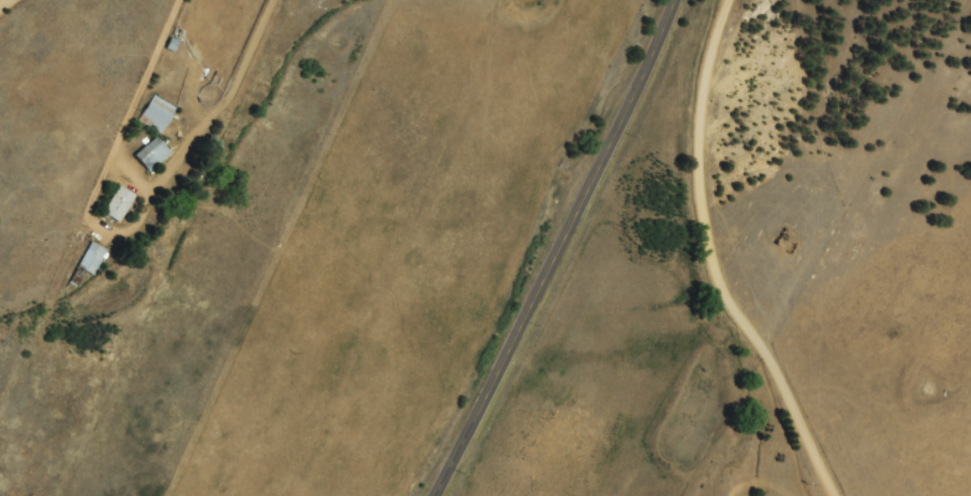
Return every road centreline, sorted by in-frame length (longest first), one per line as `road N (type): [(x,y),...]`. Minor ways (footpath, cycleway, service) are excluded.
road 1 (secondary): [(431,495),(675,0)]
road 2 (residential): [(750,0),(737,124),(739,204),(786,348),(862,495)]

